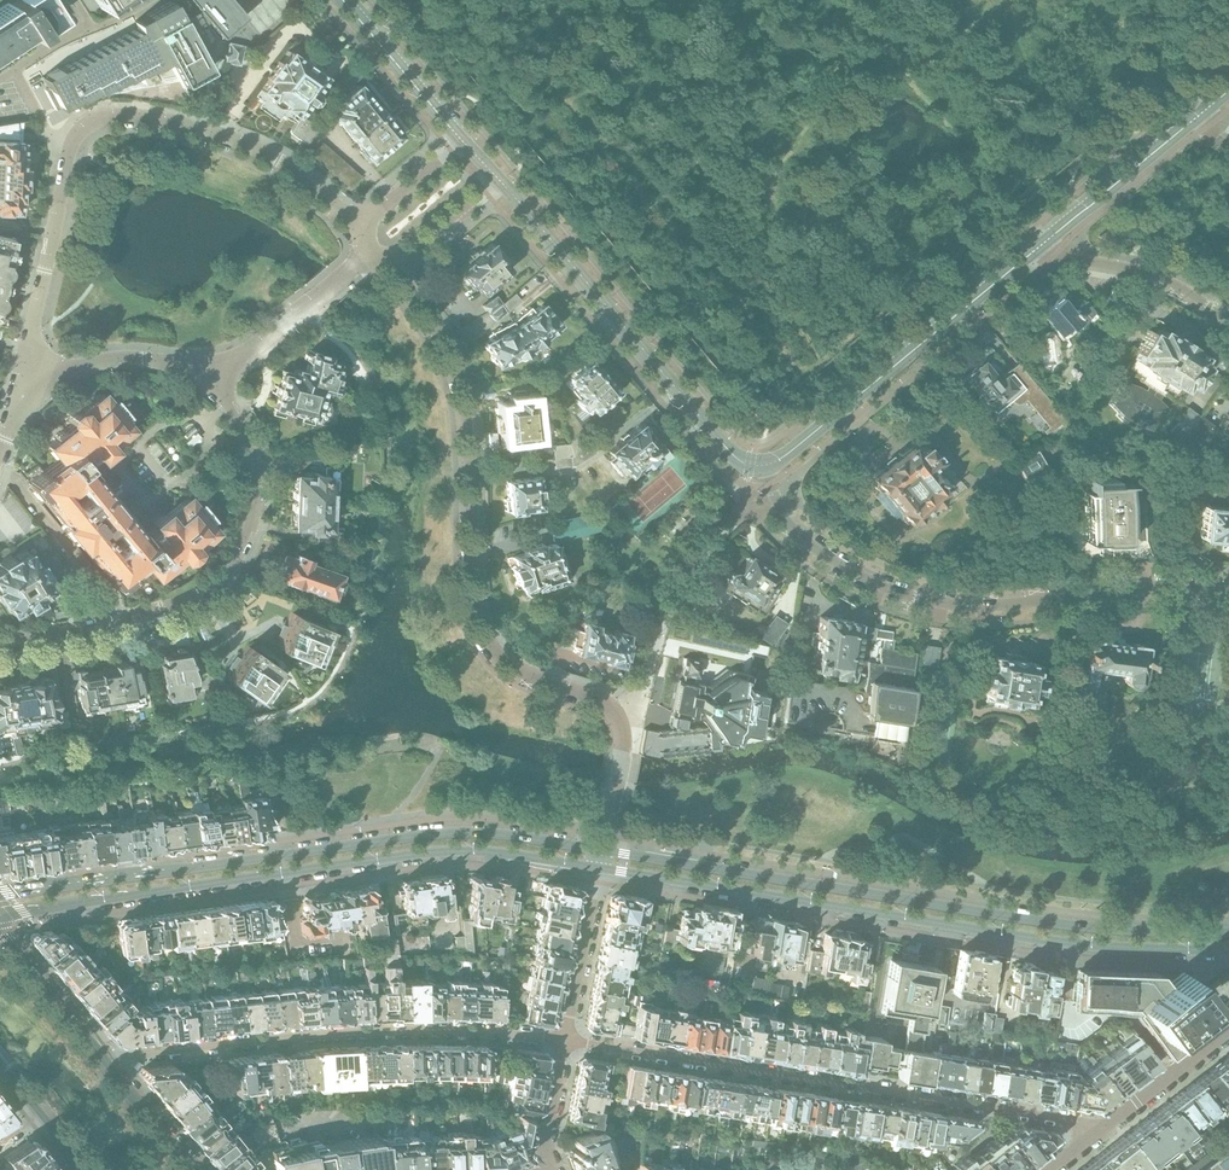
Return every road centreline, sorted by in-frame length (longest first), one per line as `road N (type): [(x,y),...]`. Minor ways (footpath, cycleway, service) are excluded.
road 1 (residential): [(602,850),(619,717),(491,648),(472,598),(469,439),(458,379),(393,269)]
road 2 (secondary): [(599,869),(1026,939),(1228,952)]
road 3 (secondary): [(1228,934),(1072,926),(602,850)]
road 4 (secondary): [(602,850),(481,833),(432,834),(0,893)]
road 5 (secondary): [(0,913),(429,854),(496,853),(599,869)]
road 6 (residential): [(353,227),(298,172),(240,143),(150,119),(93,122),(75,138),(68,161),(30,376)]
road 7 (residential): [(567,1041),(1109,1125)]
road 8 (residential): [(1228,589),(1137,587),(977,606),(893,590),(839,565),(793,527),(779,507),(772,462)]
road 9 (residential): [(567,1041),(353,1032),(138,1054),(108,1065)]
road 10 (residential): [(0,645),(162,609),(230,565),(258,490),(252,450),(207,374)]
road 11 (residential): [(772,462),(743,462),(727,450),(498,179)]
road 12 (residential): [(772,462),(1035,250)]
road 13 (residential): [(1035,250),(1154,277),(1228,324)]
road 14 (residential): [(207,374),(258,346),(376,251)]
road 15 (residential): [(1035,250),(1193,117)]
road 16 (residential): [(465,142),(344,0)]
road 17 (residential): [(207,374),(123,359),(30,376)]
road 18 (residential): [(567,1041),(599,869)]
road 19 (secondary): [(108,1065),(0,928)]
road 20 (residential): [(1228,1031),(1109,1125)]
road 21 (residential): [(465,142),(353,227)]
road 22 (residential): [(393,269),(498,179)]
road 23 (secondary): [(194,1169),(108,1065)]
road 24 (residential): [(538,1169),(567,1041)]

